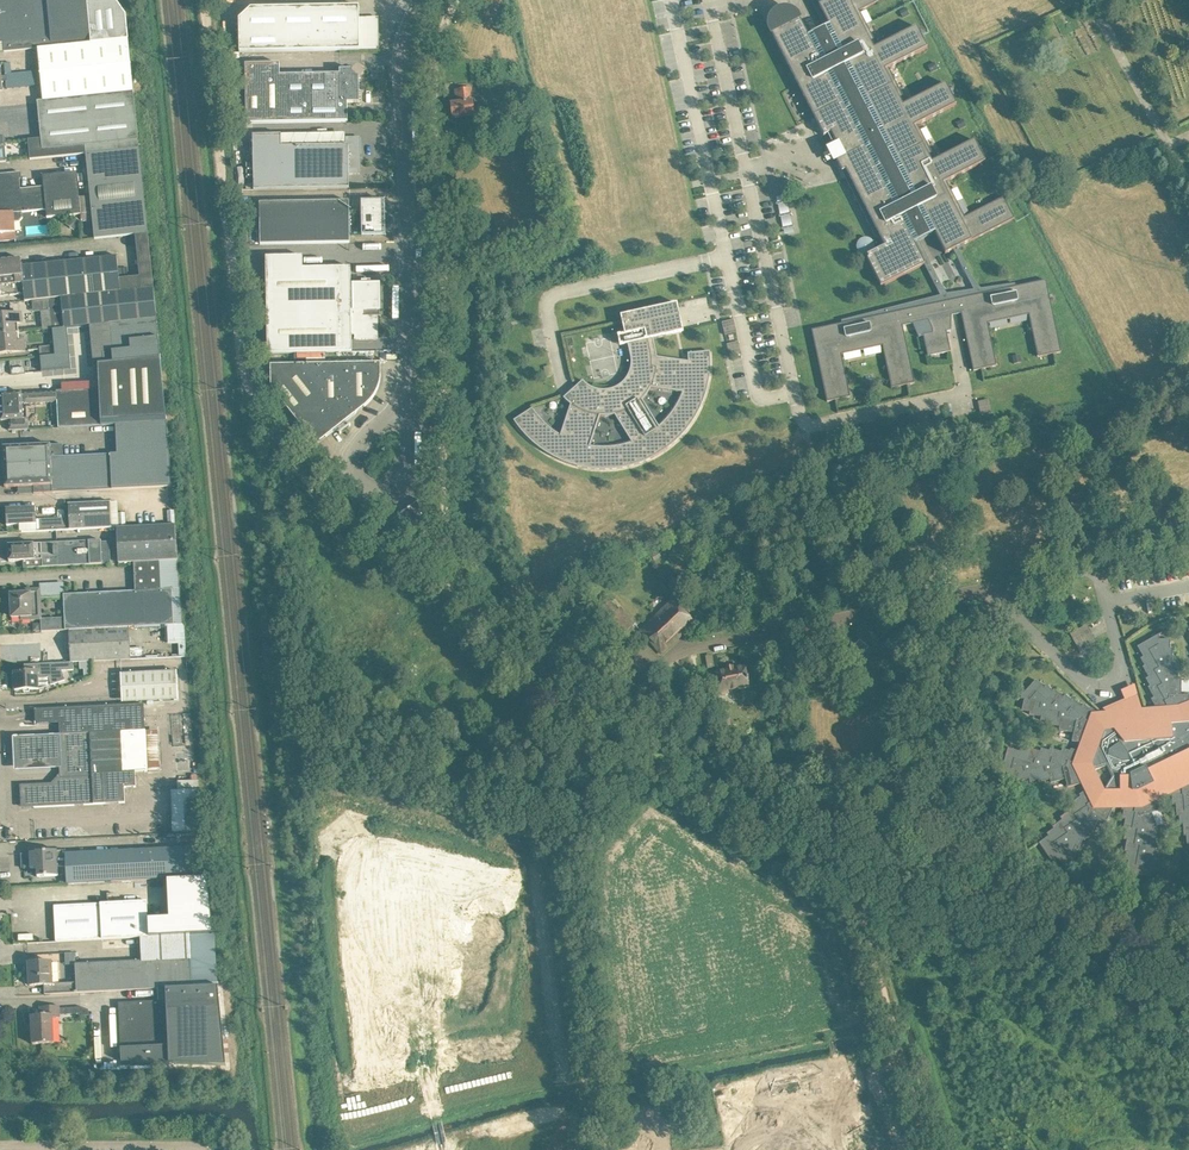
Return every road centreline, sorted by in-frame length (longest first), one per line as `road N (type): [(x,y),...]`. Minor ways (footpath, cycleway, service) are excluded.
road 1 (track): [(1188,1029),(961,958),(888,925),(785,847),(560,714),(527,687),(464,602)]
road 2 (track): [(464,602),(307,477),(248,385),(204,0)]
road 3 (track): [(457,0),(436,66),(443,493),(464,602)]
road 4 (track): [(604,1149),(565,801),(527,687)]
road 5 (residential): [(708,0),(806,425)]
road 6 (unclassified): [(405,406),(401,55),(419,0)]
road 7 (track): [(806,425),(792,447),(474,617)]
road 8 (residential): [(727,256),(549,298),(568,387)]
road 9 (residential): [(1096,567),(1122,668),(1112,688),(1084,683),(1004,597)]
road 10 (residential): [(679,1149),(751,1127),(765,1090),(780,1082),(905,1068)]
road 11 (track): [(862,908),(929,1149)]
road 12 (unclassified): [(1004,597),(898,732),(888,799)]
road 13 (residential): [(921,603),(862,573),(806,447),(806,425)]
road 14 (residential): [(806,425),(964,397),(952,337)]
road 15 (residential): [(706,648),(921,603)]
road 16 (residential): [(197,1149),(0,1148)]
road 17 (unclassified): [(1188,137),(1168,146),(1101,18)]
road 18 (unclassified): [(356,482),(377,491),(396,482),(405,406)]

